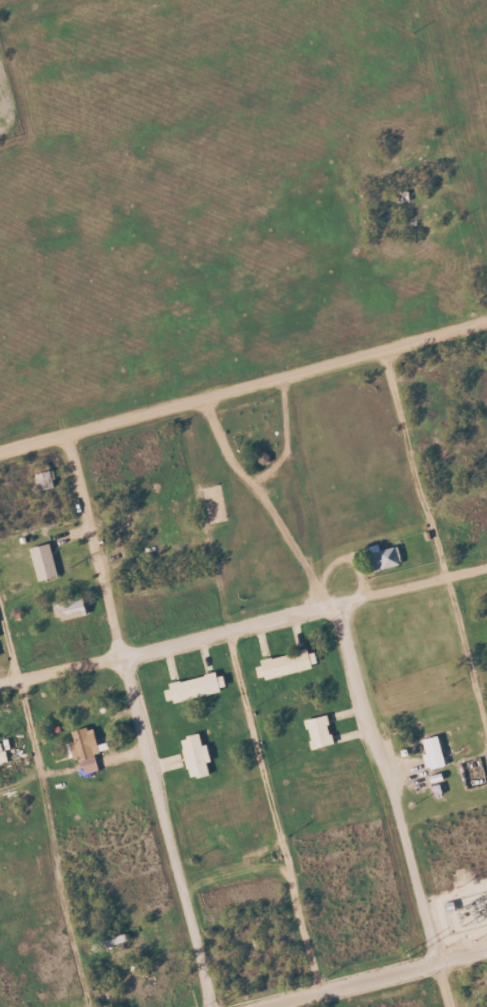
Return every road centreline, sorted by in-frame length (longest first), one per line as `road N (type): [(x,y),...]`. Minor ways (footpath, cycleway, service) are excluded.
road 1 (residential): [(449,1006),(277,378)]
road 2 (residential): [(215,1006),(71,435)]
road 3 (residential): [(0,454),(486,322)]
road 4 (residential): [(0,686),(486,564)]
road 5 (residential): [(266,1006),(486,952)]

